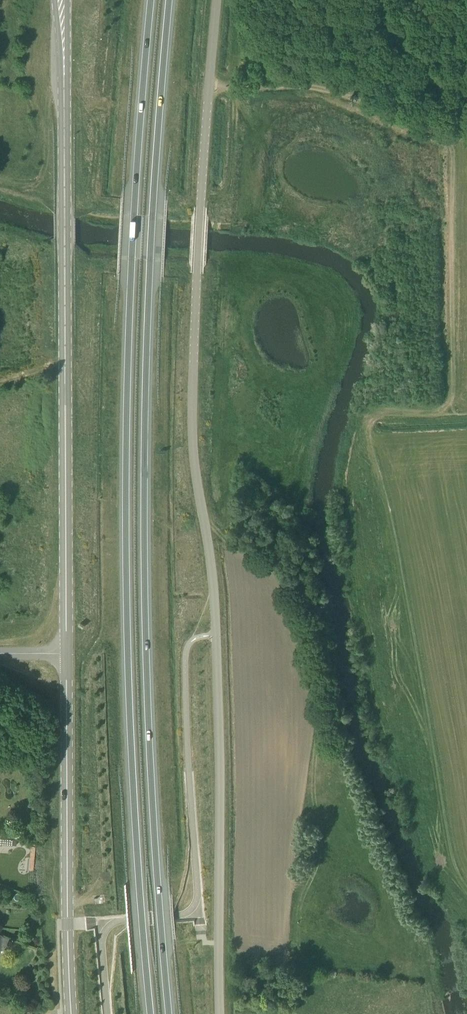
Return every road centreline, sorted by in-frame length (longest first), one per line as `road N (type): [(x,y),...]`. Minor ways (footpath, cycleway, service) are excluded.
road 1 (unclassified): [(216,0),(192,409),(212,569),(222,1013)]
road 2 (trunk): [(168,1013),(145,654),(145,478),(153,217),(171,0)]
road 3 (trunk): [(151,0),(125,472),(126,654),(149,1013)]
road 4 (tertiary): [(67,654),(60,0)]
road 5 (tertiary): [(71,1013),(67,654)]

